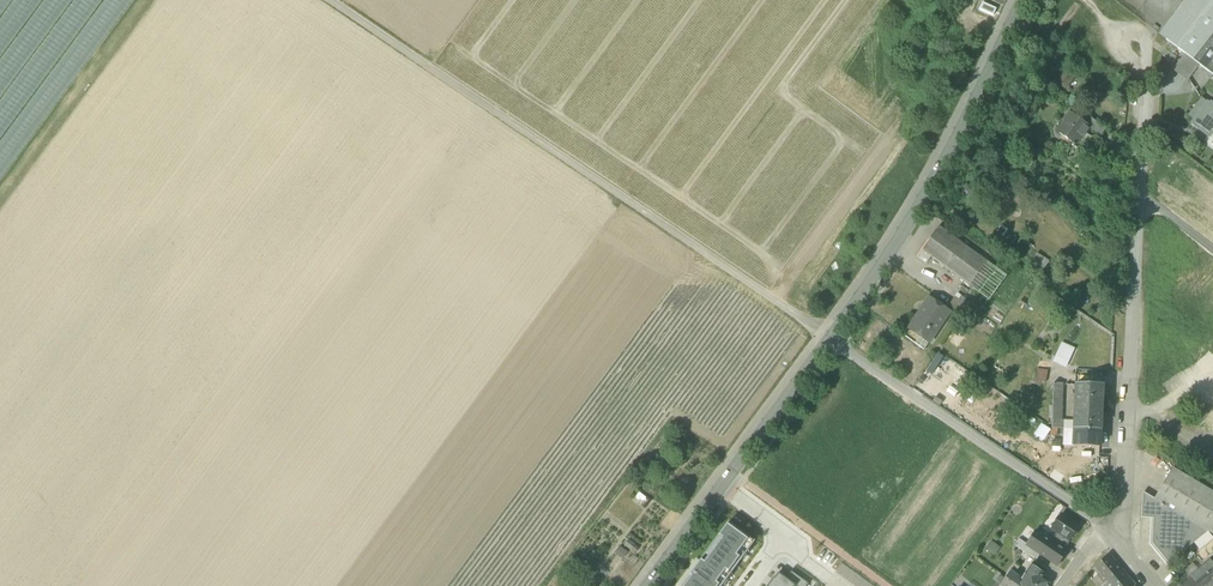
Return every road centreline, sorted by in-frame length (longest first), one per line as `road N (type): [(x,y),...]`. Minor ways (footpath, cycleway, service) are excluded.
road 1 (unclassified): [(832,341),(330,0)]
road 2 (residential): [(1112,531),(1123,511),(1147,33)]
road 3 (secondary): [(1023,0),(943,166),(832,341)]
road 4 (residential): [(1112,531),(832,341)]
road 5 (secondary): [(832,341),(724,485)]
road 6 (residential): [(724,485),(764,514),(780,540),(747,585)]
road 7 (secondary): [(724,485),(649,585)]

